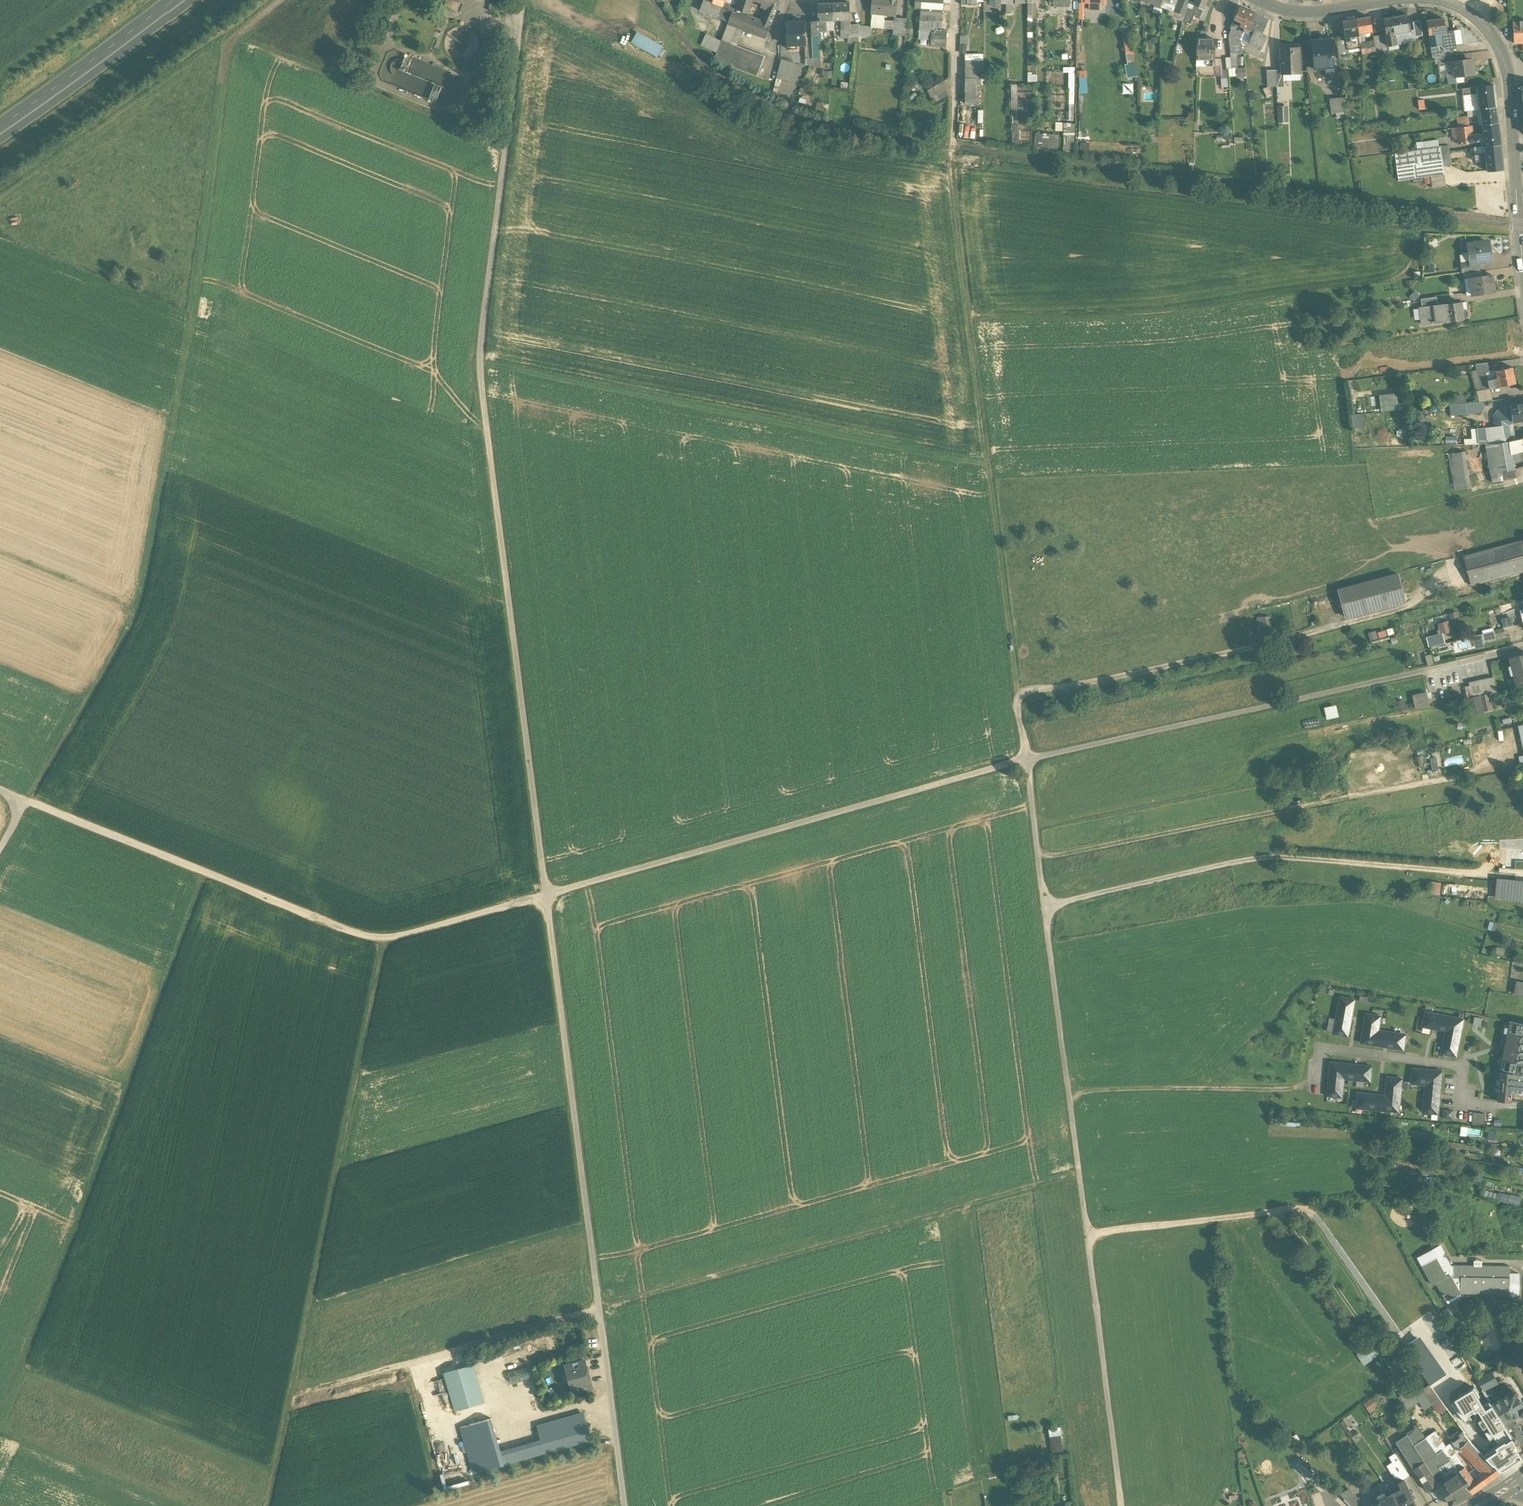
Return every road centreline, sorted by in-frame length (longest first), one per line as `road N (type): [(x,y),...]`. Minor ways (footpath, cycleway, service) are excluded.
road 1 (track): [(1503,653),(1029,759),(547,895),(480,363),(522,0)]
road 2 (track): [(288,0),(228,46),(195,333),(144,613),(91,709),(24,801)]
road 3 (track): [(289,1406),(312,1392),(1082,1175)]
road 4 (track): [(1122,1505),(1019,698)]
road 5 (track): [(624,1505),(547,895)]
road 6 (track): [(216,877),(0,1436)]
road 7 (track): [(384,940),(269,1505)]
road 8 (track): [(24,801),(370,938),(547,895)]
road 9 (track): [(1019,698),(953,148)]
road 10 (track): [(989,464),(480,363)]
road 11 (track): [(1042,866),(1462,783),(1482,777),(1512,751)]
road 12 (track): [(1048,915),(1273,864),(1495,884)]
road 13 (track): [(1019,698),(1139,680),(1422,609)]
road 14 (track): [(1089,1234),(1317,1212),(1392,1255),(1431,1321)]
road 15 (unclassified): [(1522,263),(1507,69),(1475,18)]
road 16 (track): [(1317,1091),(1131,1089),(1081,1092),(1072,1102)]
road 17 (unclassified): [(1475,18),(1434,3),(1304,18),(1252,0)]
road 18 (trunk): [(0,131),(178,0)]

